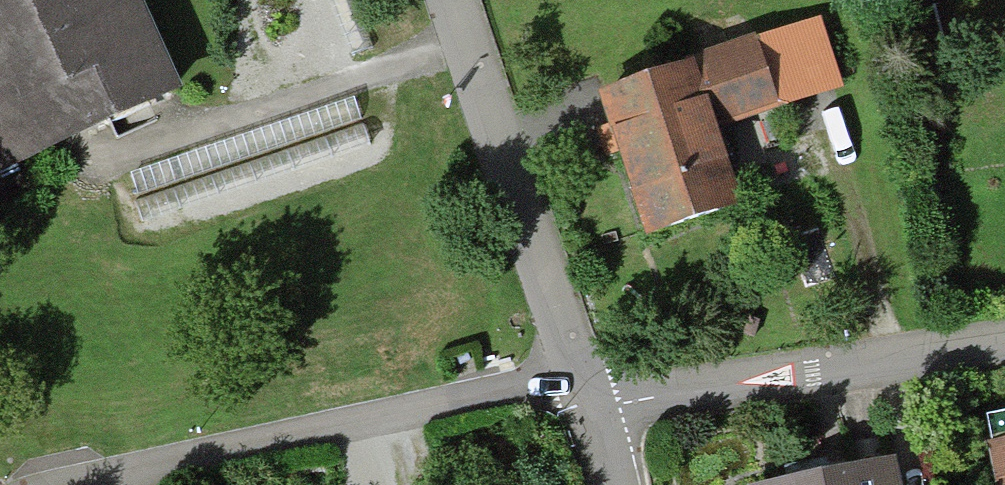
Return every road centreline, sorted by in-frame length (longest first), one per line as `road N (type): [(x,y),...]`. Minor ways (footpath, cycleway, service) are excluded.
road 1 (residential): [(64,484),(578,371)]
road 2 (unclassified): [(590,409),(1004,345)]
road 3 (residential): [(578,371),(451,0)]

